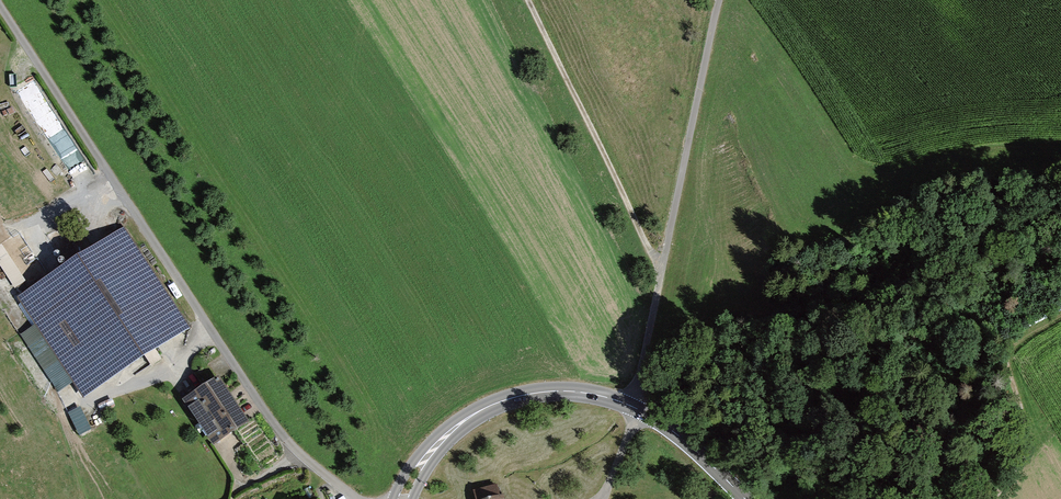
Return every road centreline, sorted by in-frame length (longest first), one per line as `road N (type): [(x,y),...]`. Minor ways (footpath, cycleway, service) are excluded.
road 1 (residential): [(361,498),(299,456),(254,402),(0,13)]
road 2 (track): [(720,0),(634,406)]
road 3 (track): [(661,272),(529,0)]
road 4 (tertiary): [(404,498),(428,451),(463,421),(501,403),(577,391),(634,406)]
road 5 (tertiary): [(634,406),(745,498)]

